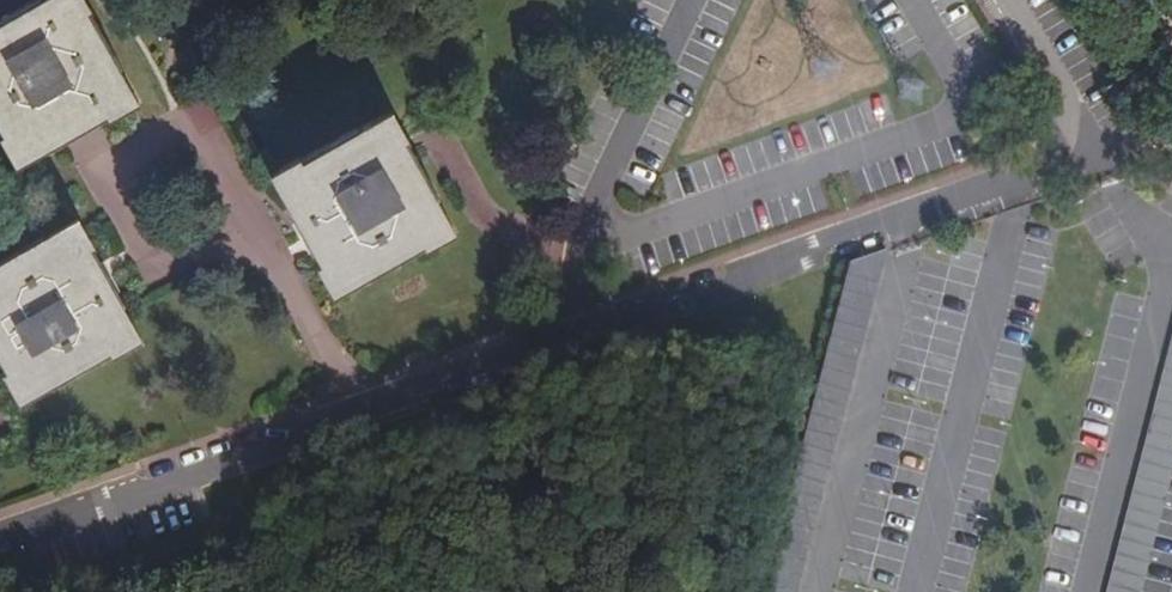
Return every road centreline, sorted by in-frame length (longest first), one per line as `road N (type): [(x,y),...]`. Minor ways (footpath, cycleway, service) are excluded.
road 1 (residential): [(0,544),(1099,152)]
road 2 (residential): [(1006,0),(1099,152)]

